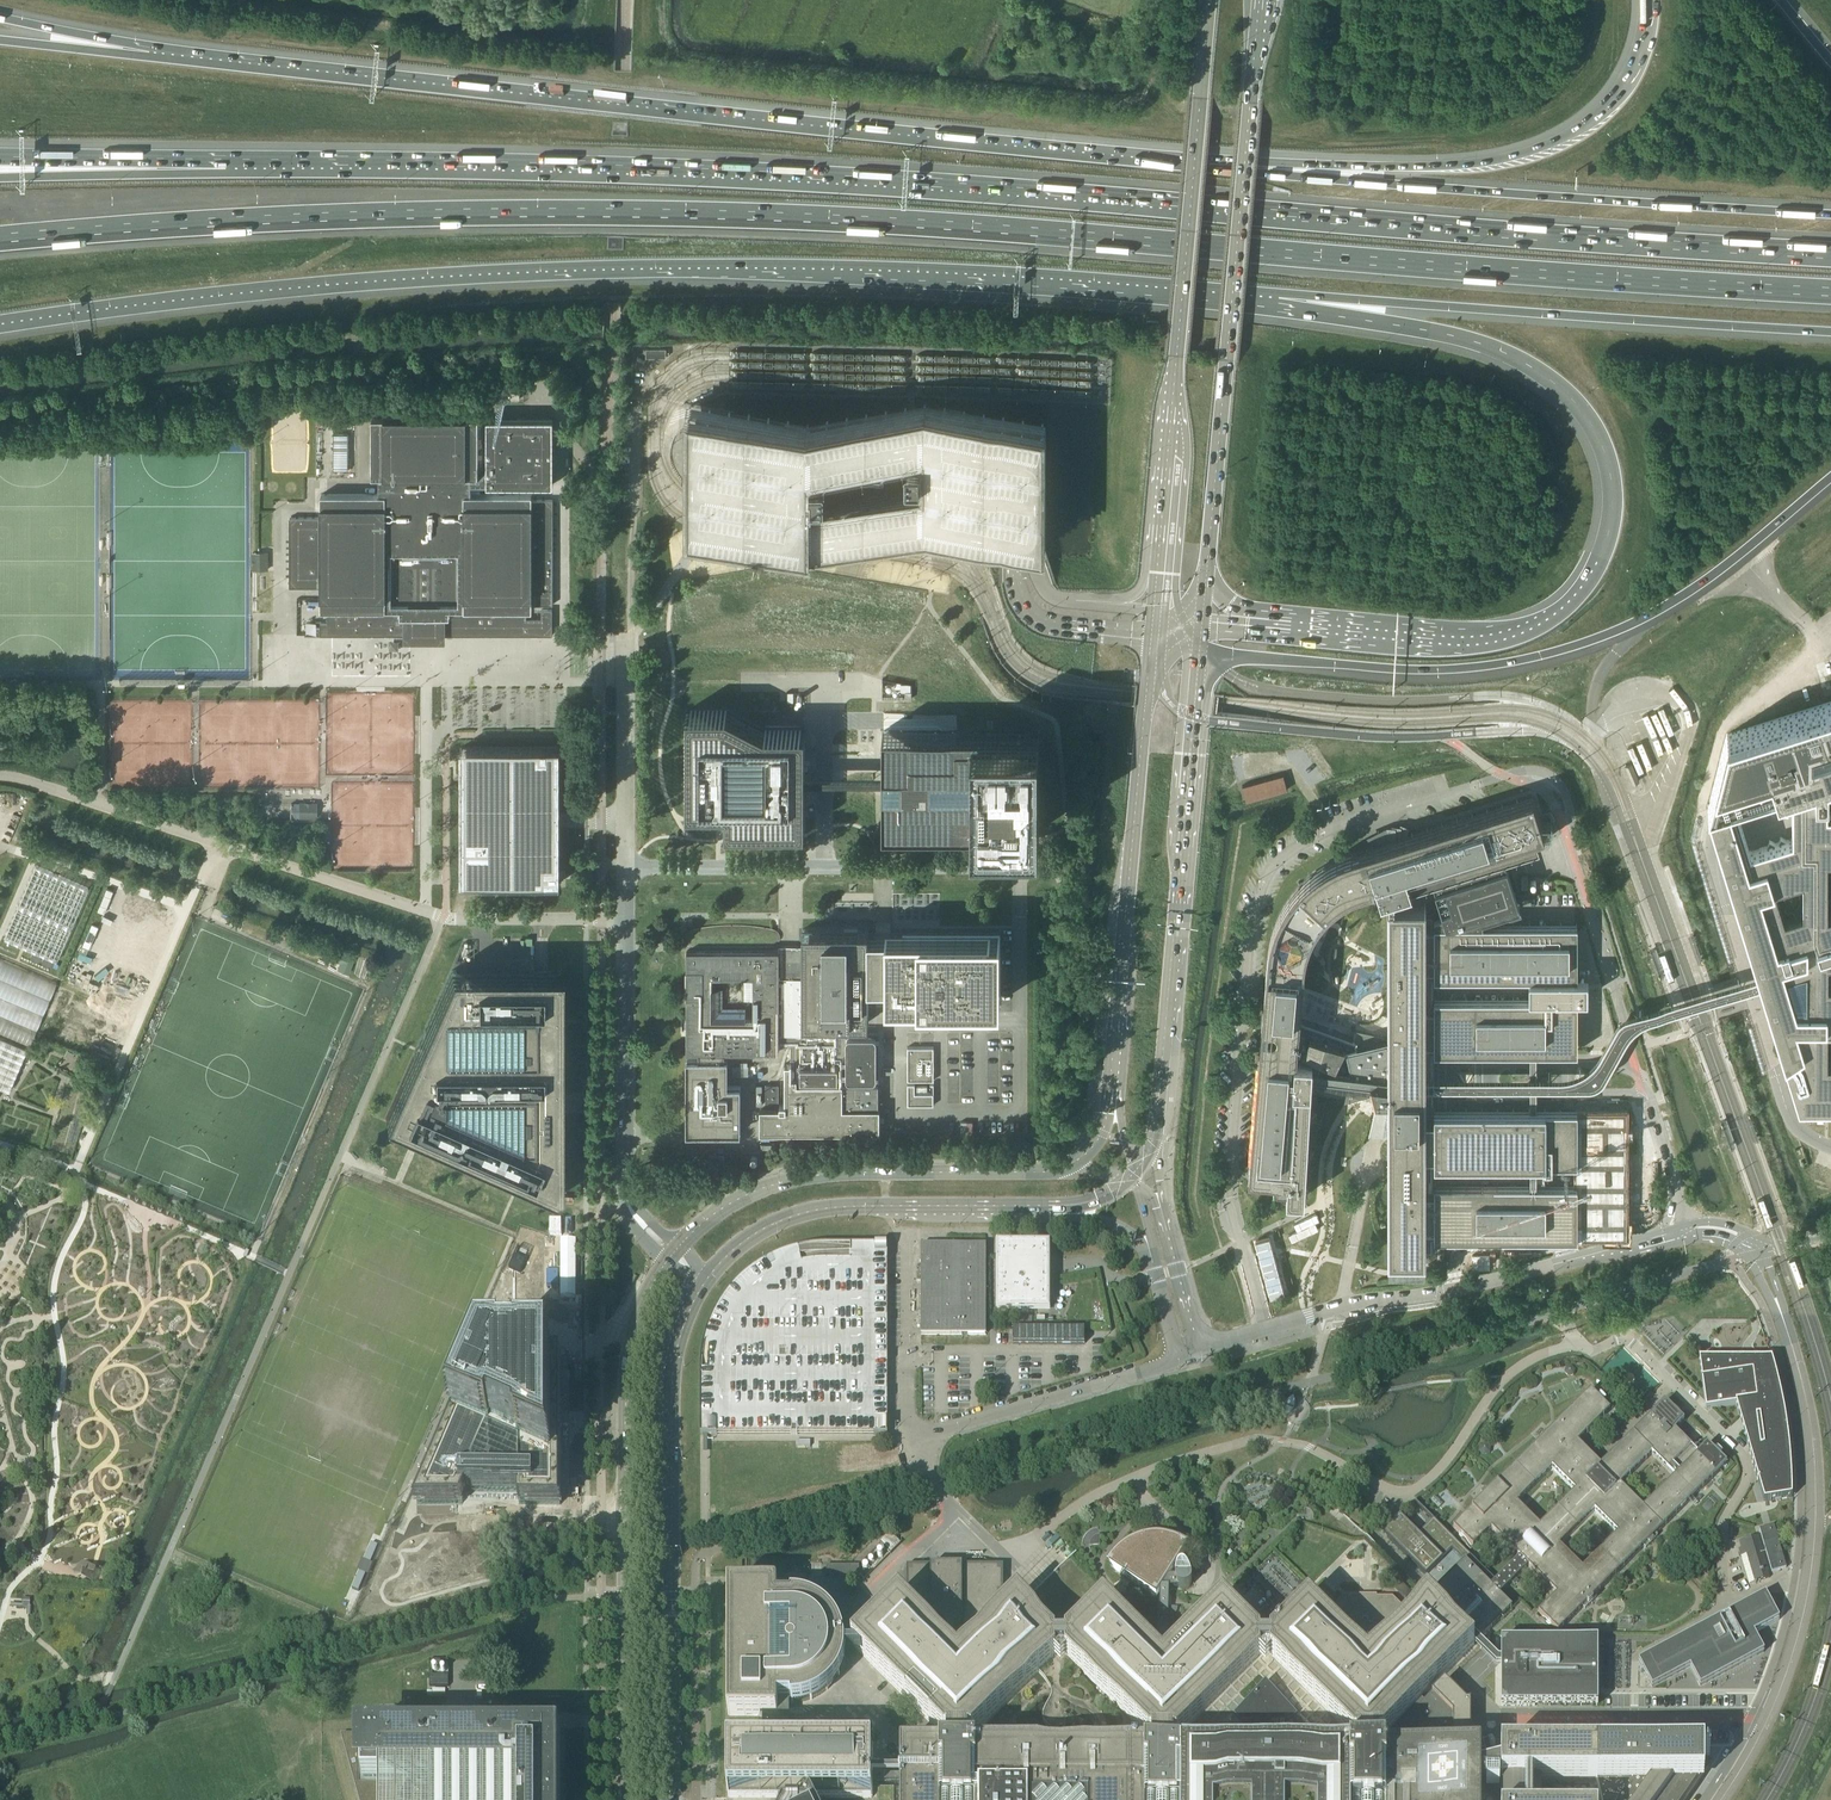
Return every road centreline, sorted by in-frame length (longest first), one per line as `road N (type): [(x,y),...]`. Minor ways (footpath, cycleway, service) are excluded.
road 1 (motorway): [(0,236),(266,221),(630,214),(1018,231),(1830,292)]
road 2 (motorway): [(1830,255),(685,176),(228,169)]
road 3 (motorway): [(0,321),(345,279),(650,264),(925,267),(1279,293)]
road 4 (motorway): [(1205,165),(151,54)]
road 5 (motorway): [(1279,293),(1444,334),(1543,373),(1600,437),(1613,485),(1610,530),(1575,596),(1537,626),(1496,641),(1453,645),(1202,621)]
road 6 (unclassified): [(932,1489),(1556,1311)]
road 7 (unclassified): [(625,920),(449,920),(0,777)]
road 8 (motorway): [(1830,214),(1205,165)]
road 9 (primary): [(1202,621),(1259,0)]
road 10 (primary): [(1209,0),(1154,612)]
road 11 (motorway): [(1279,293),(1830,331)]
road 12 (secondary): [(667,1262),(646,1298),(625,1387),(625,1799)]
road 13 (motorway): [(1648,0),(1628,80),(1608,107),(1556,141),(1455,165),(1205,165)]
road 14 (secondary): [(672,1799),(671,1376),(686,1310),(704,1278)]
road 15 (secondary): [(1154,1136),(1200,651)]
road 16 (motorway): [(1200,651),(1459,669),(1532,658),(1636,623)]
road 17 (secondary): [(1152,637),(1114,1053)]
road 18 (unclassified): [(1784,1321),(1809,1420),(1816,1519),(1803,1617),(1769,1719)]
road 19 (unclassified): [(625,870),(1021,869)]
road 20 (secondary): [(1052,1172),(802,1178),(746,1196),(679,1246)]
road 21 (unclassified): [(1200,1348),(1343,1306),(1442,1295),(1554,1264)]
road 22 (unclassified): [(932,1489),(917,1455),(933,1434),(1179,1362)]
road 23 (unclassified): [(881,1207),(930,1218),(1098,1220),(1135,1240),(1155,1270)]
road 24 (unclassified): [(631,1209),(625,920)]
road 25 (secondary): [(881,1207),(1088,1203),(1132,1175)]
road 26 (motorway): [(1636,623),(1723,568),(1830,479)]
road 27 (unclassified): [(1585,1260),(1697,1241),(1724,1244),(1742,1253),(1784,1321)]
road 28 (unclassified): [(625,870),(627,641)]
road 29 (motorway): [(228,169),(0,179)]
road 30 (motorway): [(228,169),(0,159)]
road 31 (secondary): [(704,1278),(741,1244),(790,1219),(881,1207)]
road 32 (motorway): [(151,54),(0,17)]
road 33 (motorway): [(151,54),(0,38)]
road 34 (secondary): [(1114,1053),(1099,1138),(1052,1172)]
road 35 (motorway): [(1594,752),(1604,671),(1636,623)]
road 36 (unclassified): [(1683,1226),(1554,1264)]
road 37 (unclassified): [(1114,1053),(1132,1175)]
road 38 (unclassified): [(1200,1348),(1167,1231)]

